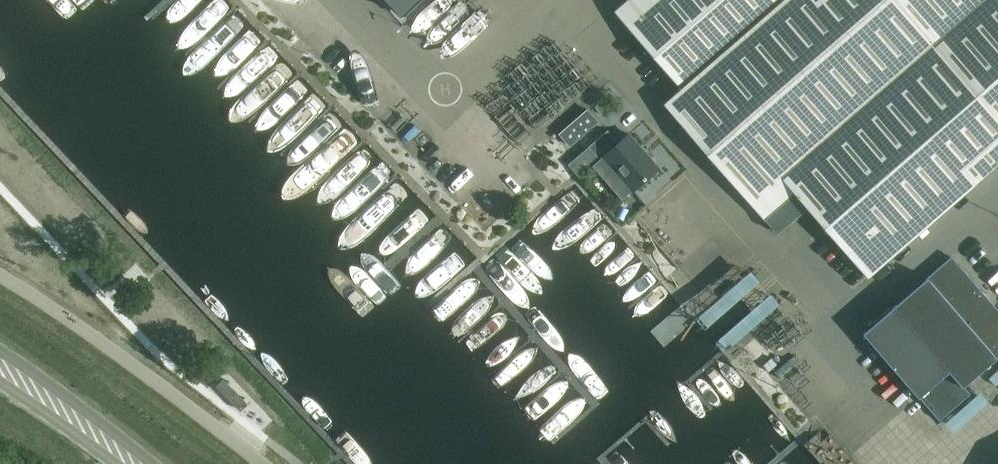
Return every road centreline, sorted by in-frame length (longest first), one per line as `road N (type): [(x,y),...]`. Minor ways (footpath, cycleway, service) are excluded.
road 1 (primary): [(130,463),(0,372)]

